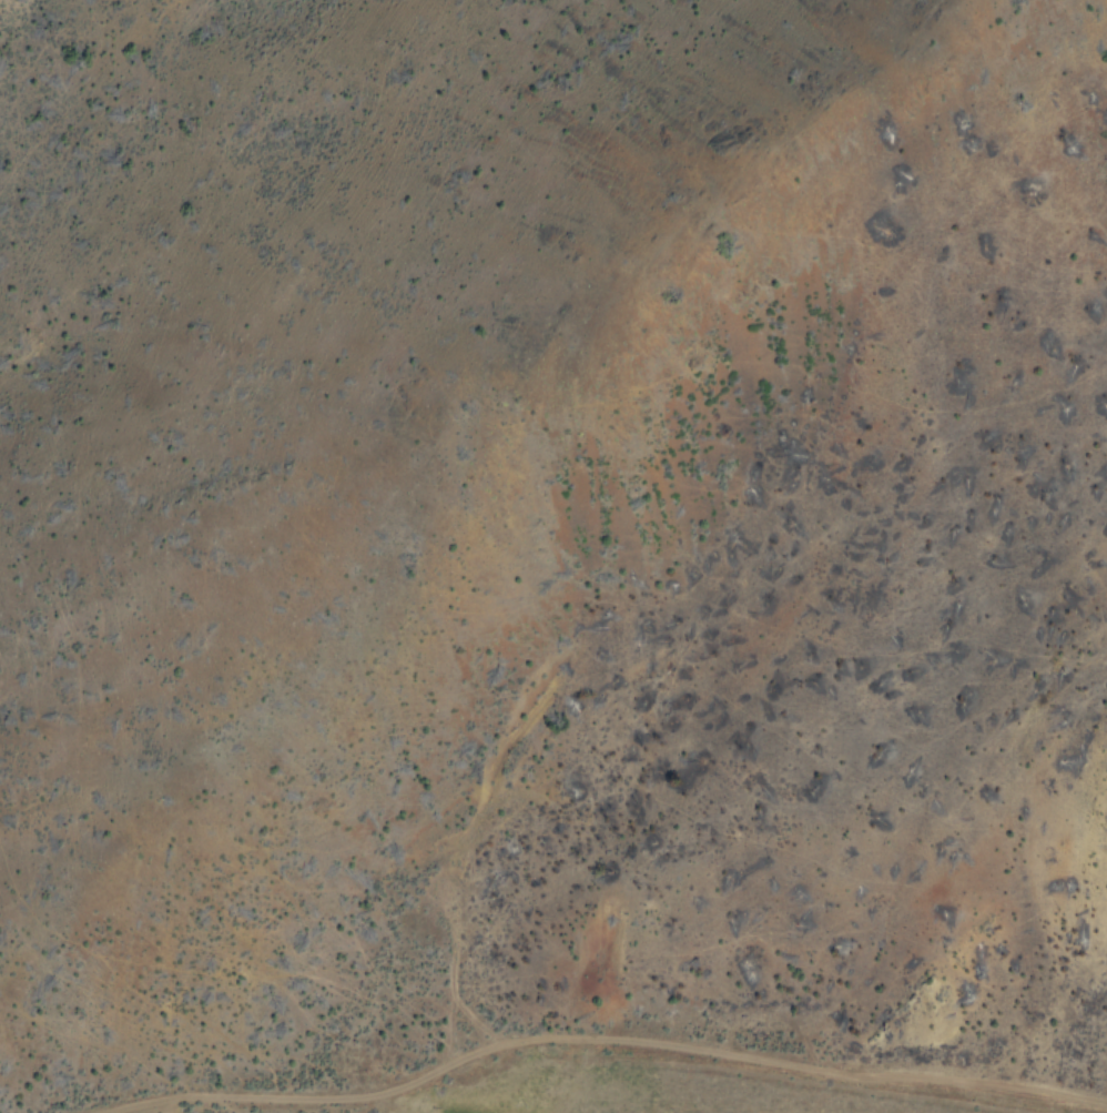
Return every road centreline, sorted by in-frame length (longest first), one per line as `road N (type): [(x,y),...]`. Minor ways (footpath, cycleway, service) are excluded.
road 1 (residential): [(0,1112),(399,1074),(796,1074),(1106,1106)]

